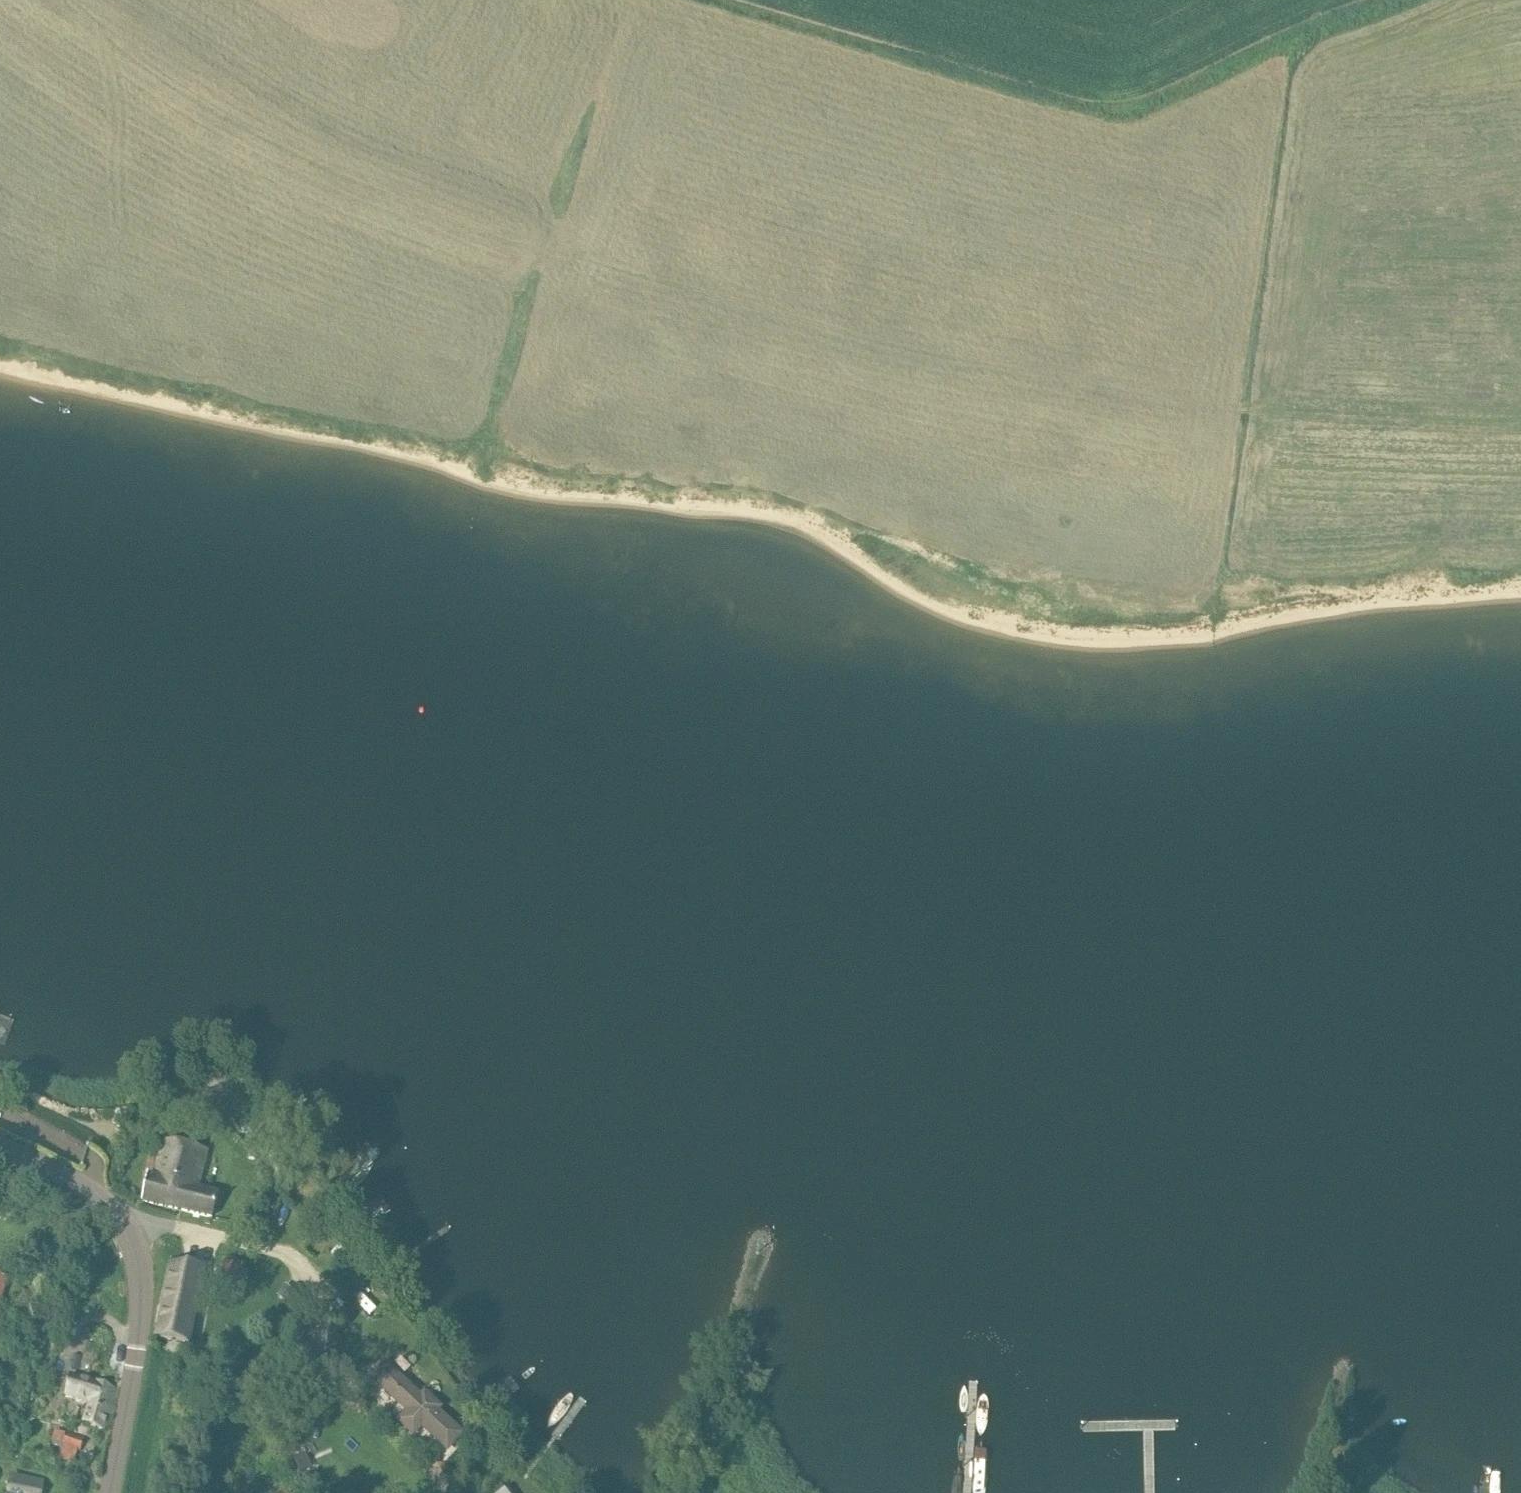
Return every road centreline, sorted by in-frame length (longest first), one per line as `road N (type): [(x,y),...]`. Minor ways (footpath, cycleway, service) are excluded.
road 1 (tertiary): [(109,1492),(137,1348),(135,1254),(113,1214),(84,1189),(0,1146)]

